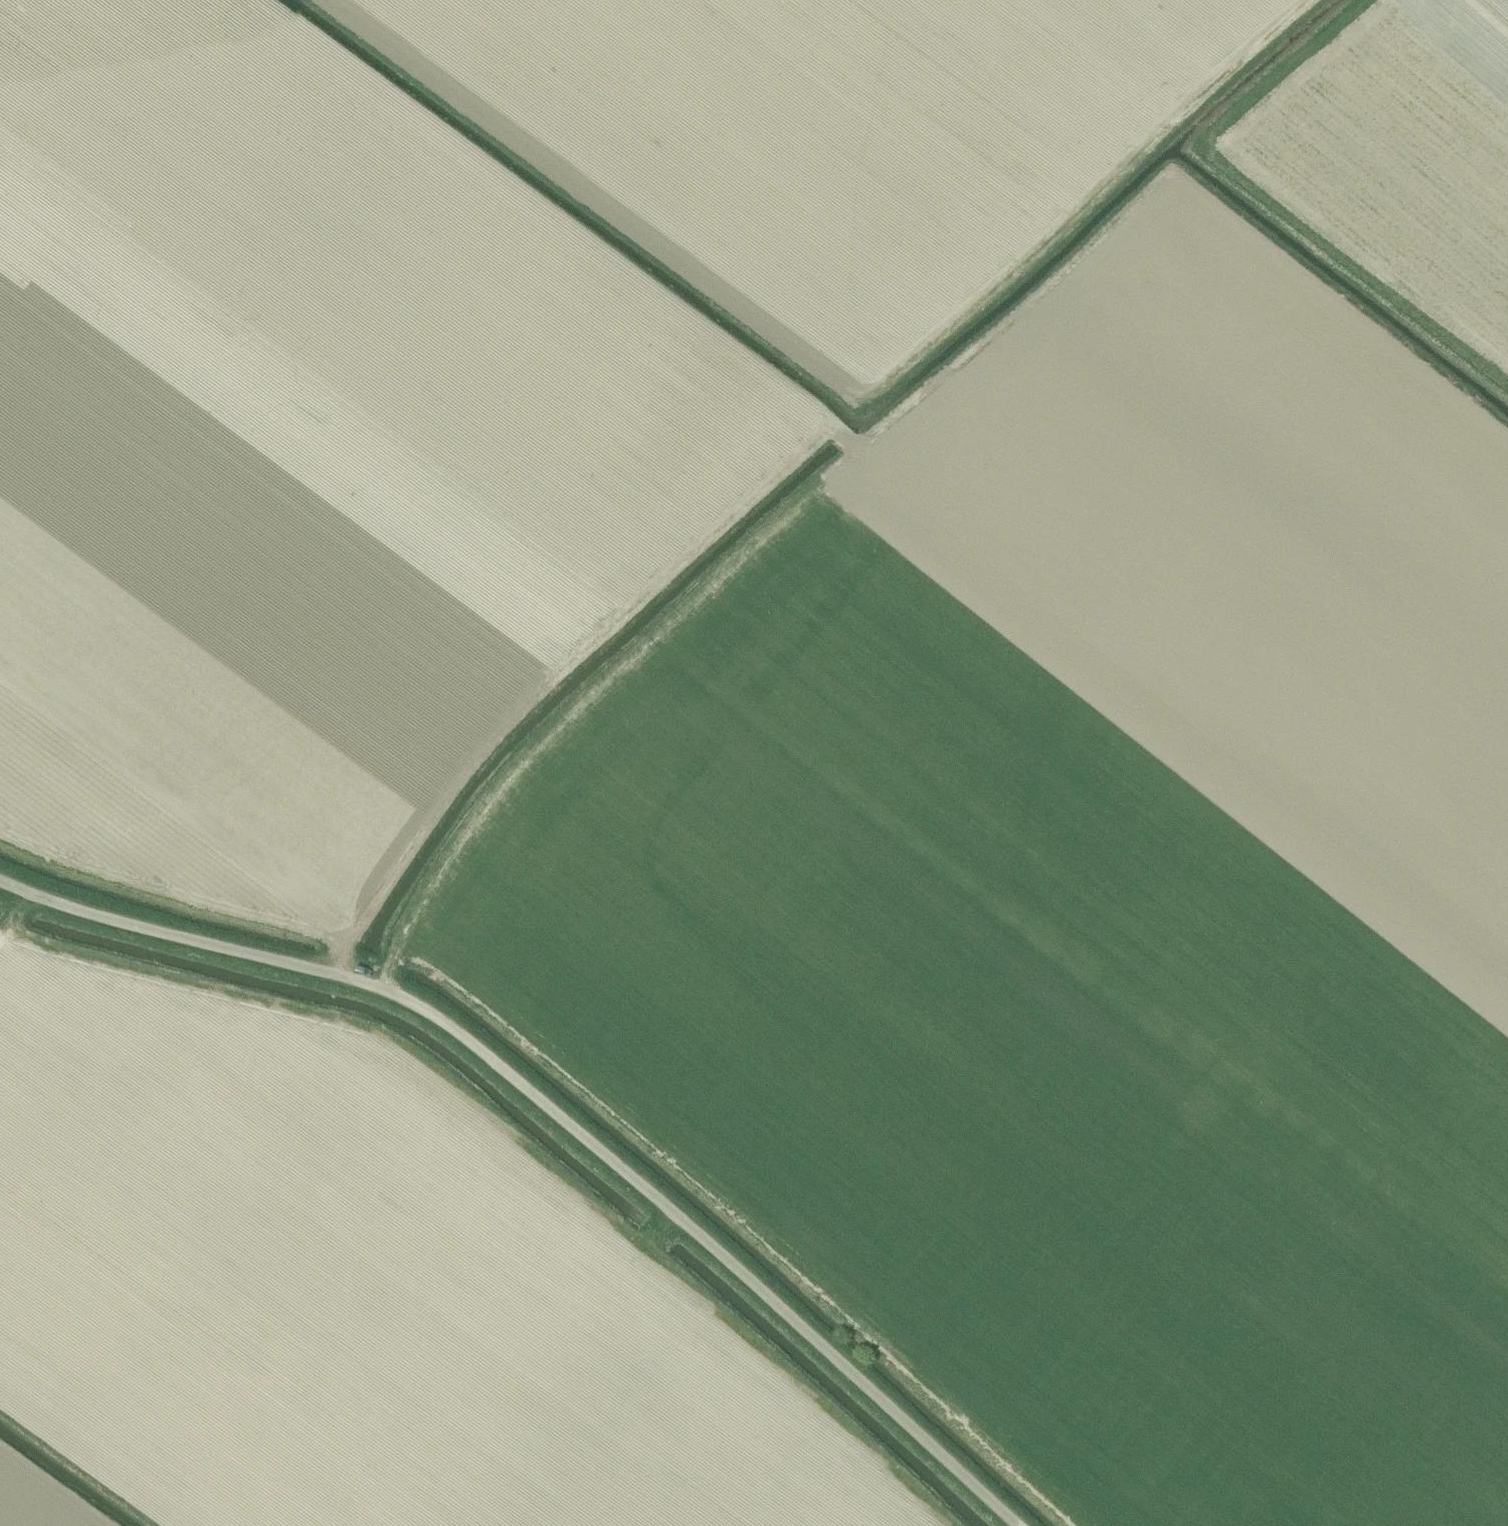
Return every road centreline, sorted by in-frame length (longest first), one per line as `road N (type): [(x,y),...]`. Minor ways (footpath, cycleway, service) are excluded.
road 1 (unclassified): [(1022,1525),(755,1285),(438,1019),(351,979),(83,913),(0,882)]

